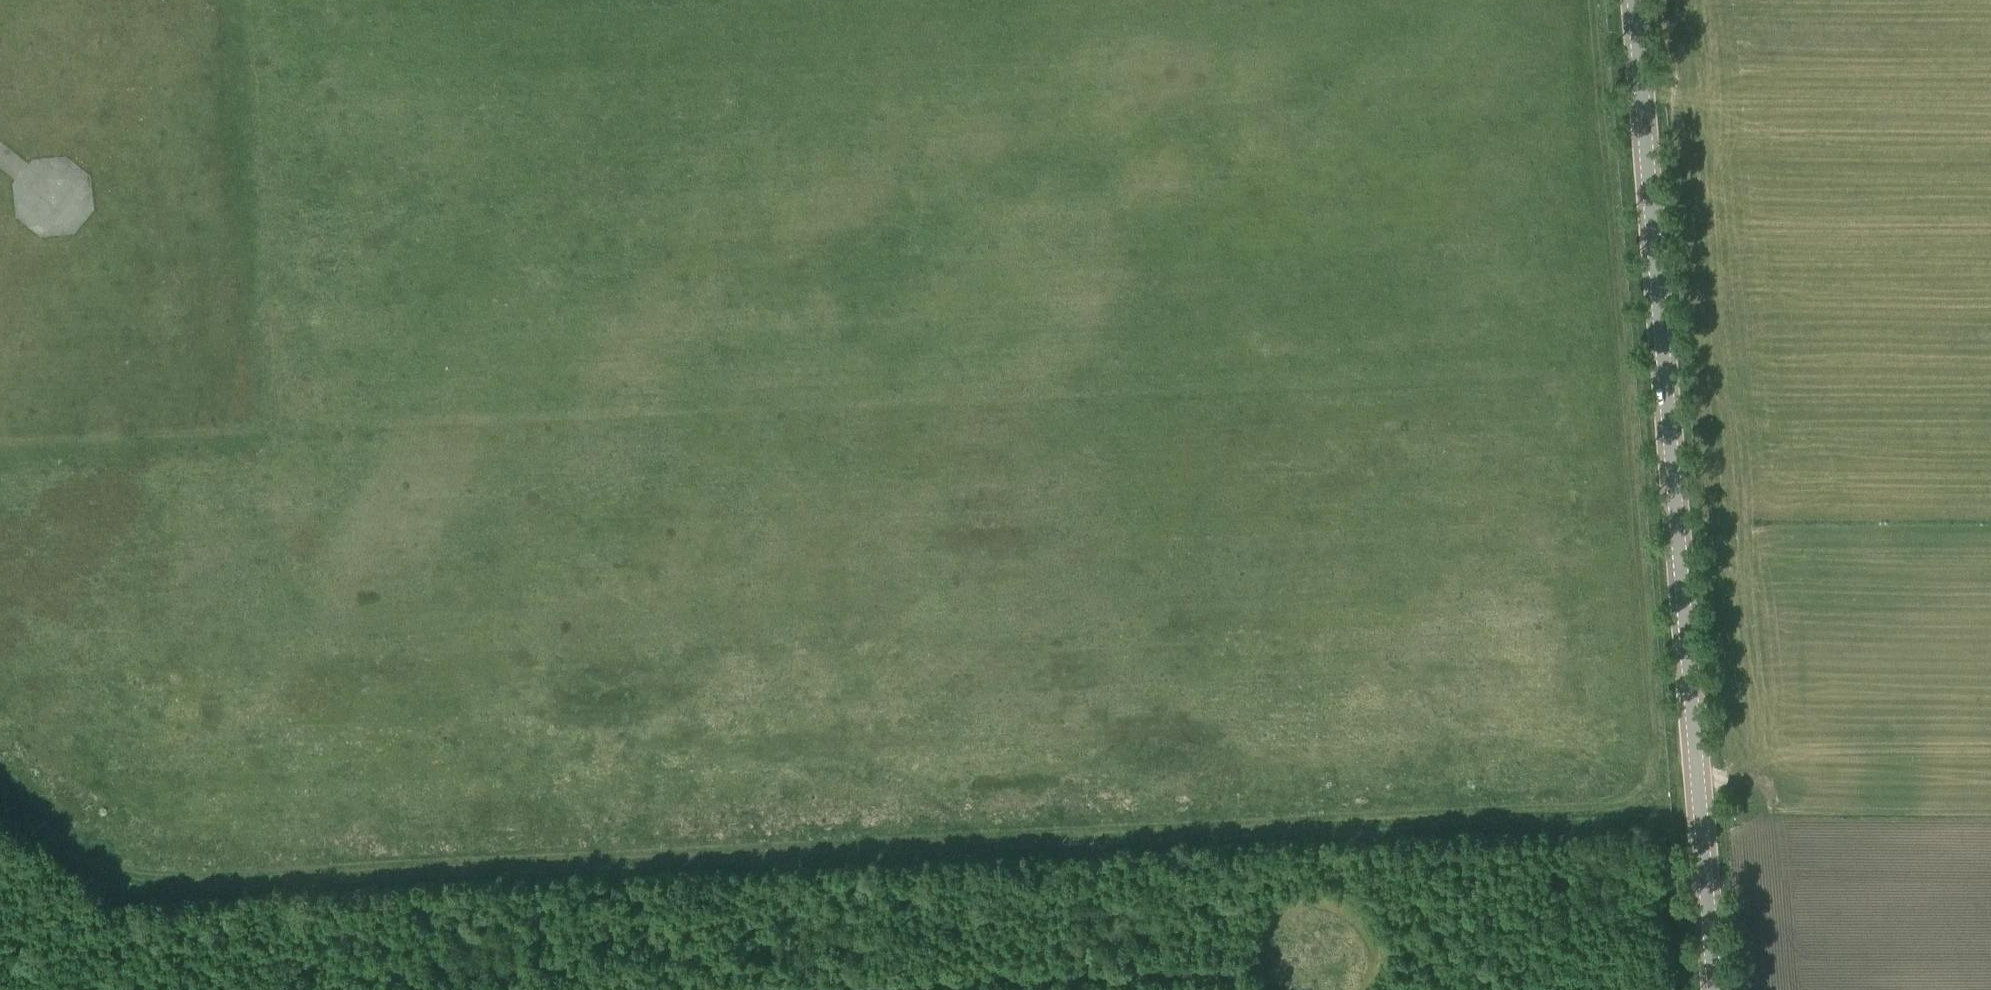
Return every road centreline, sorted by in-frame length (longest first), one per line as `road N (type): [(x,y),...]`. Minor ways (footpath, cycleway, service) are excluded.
road 1 (secondary): [(1714,989),(1634,0)]

